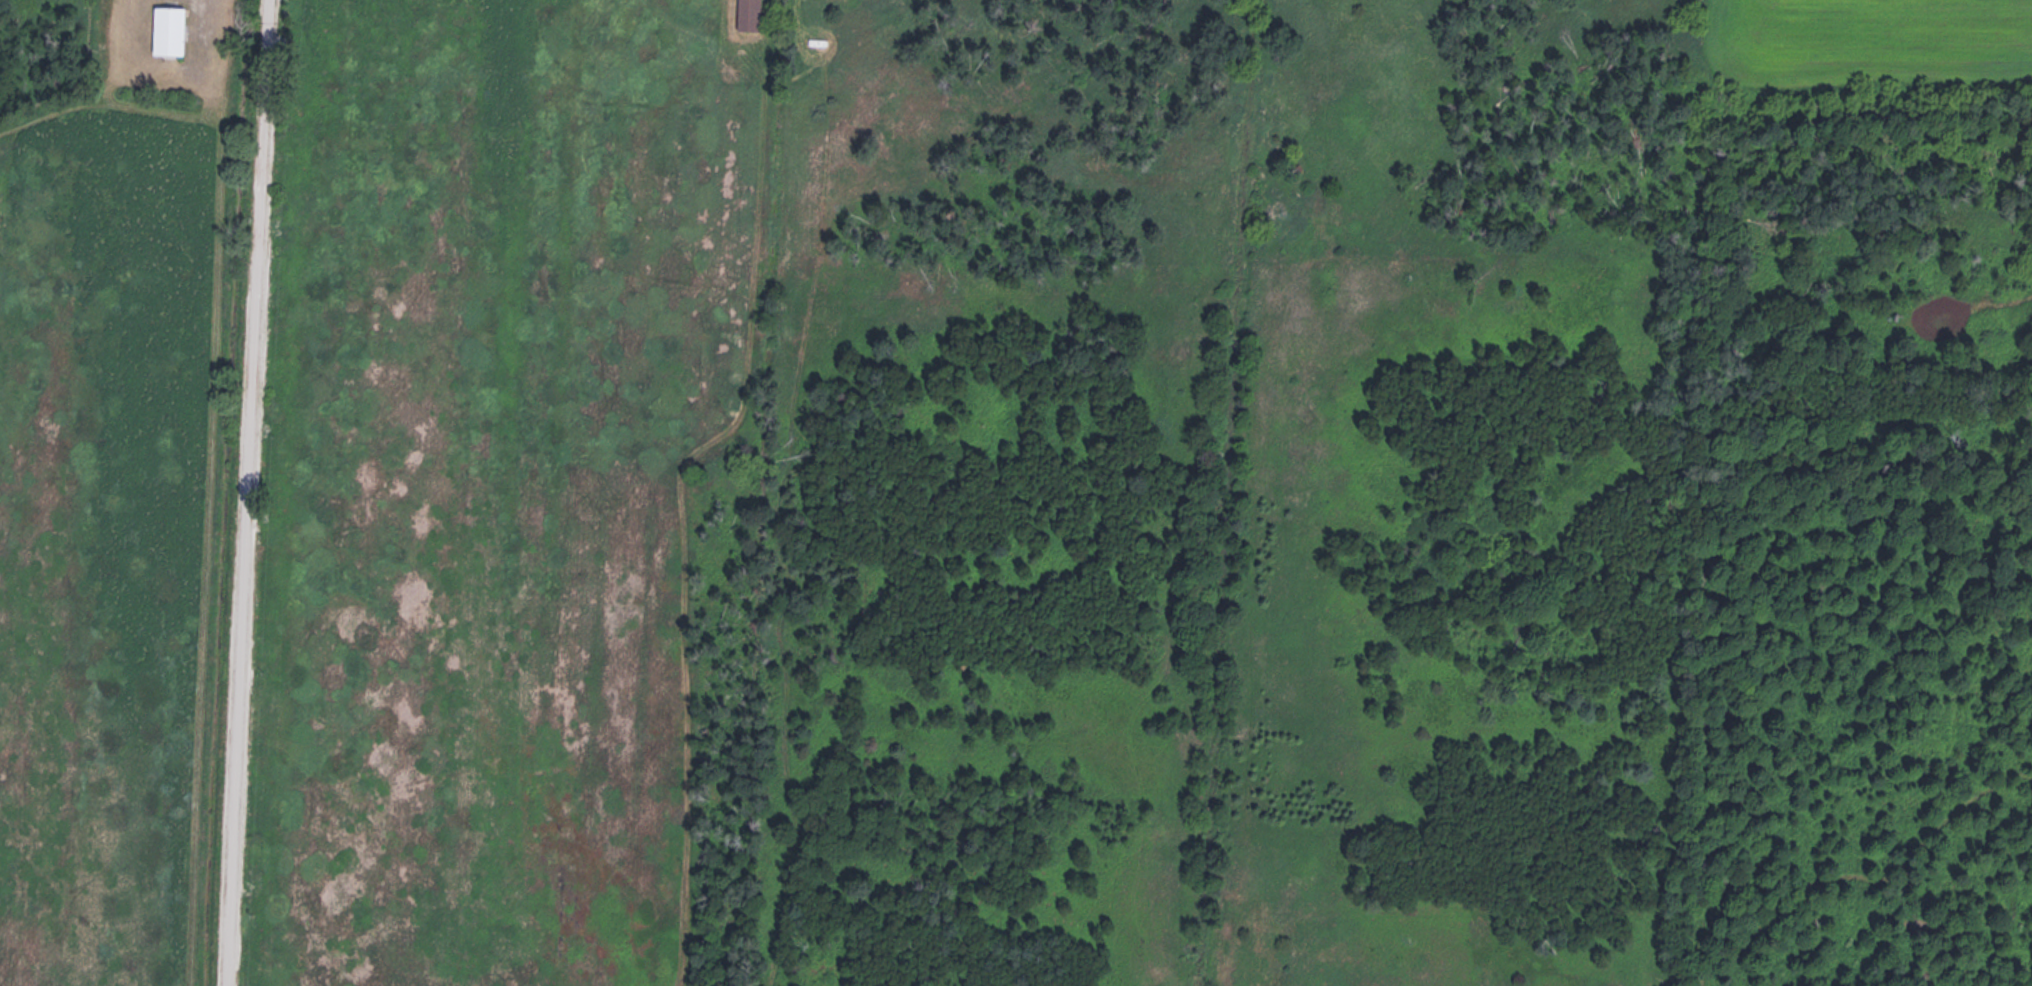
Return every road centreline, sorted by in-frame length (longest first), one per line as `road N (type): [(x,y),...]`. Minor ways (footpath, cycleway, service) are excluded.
road 1 (residential): [(228,985),(270,0)]

